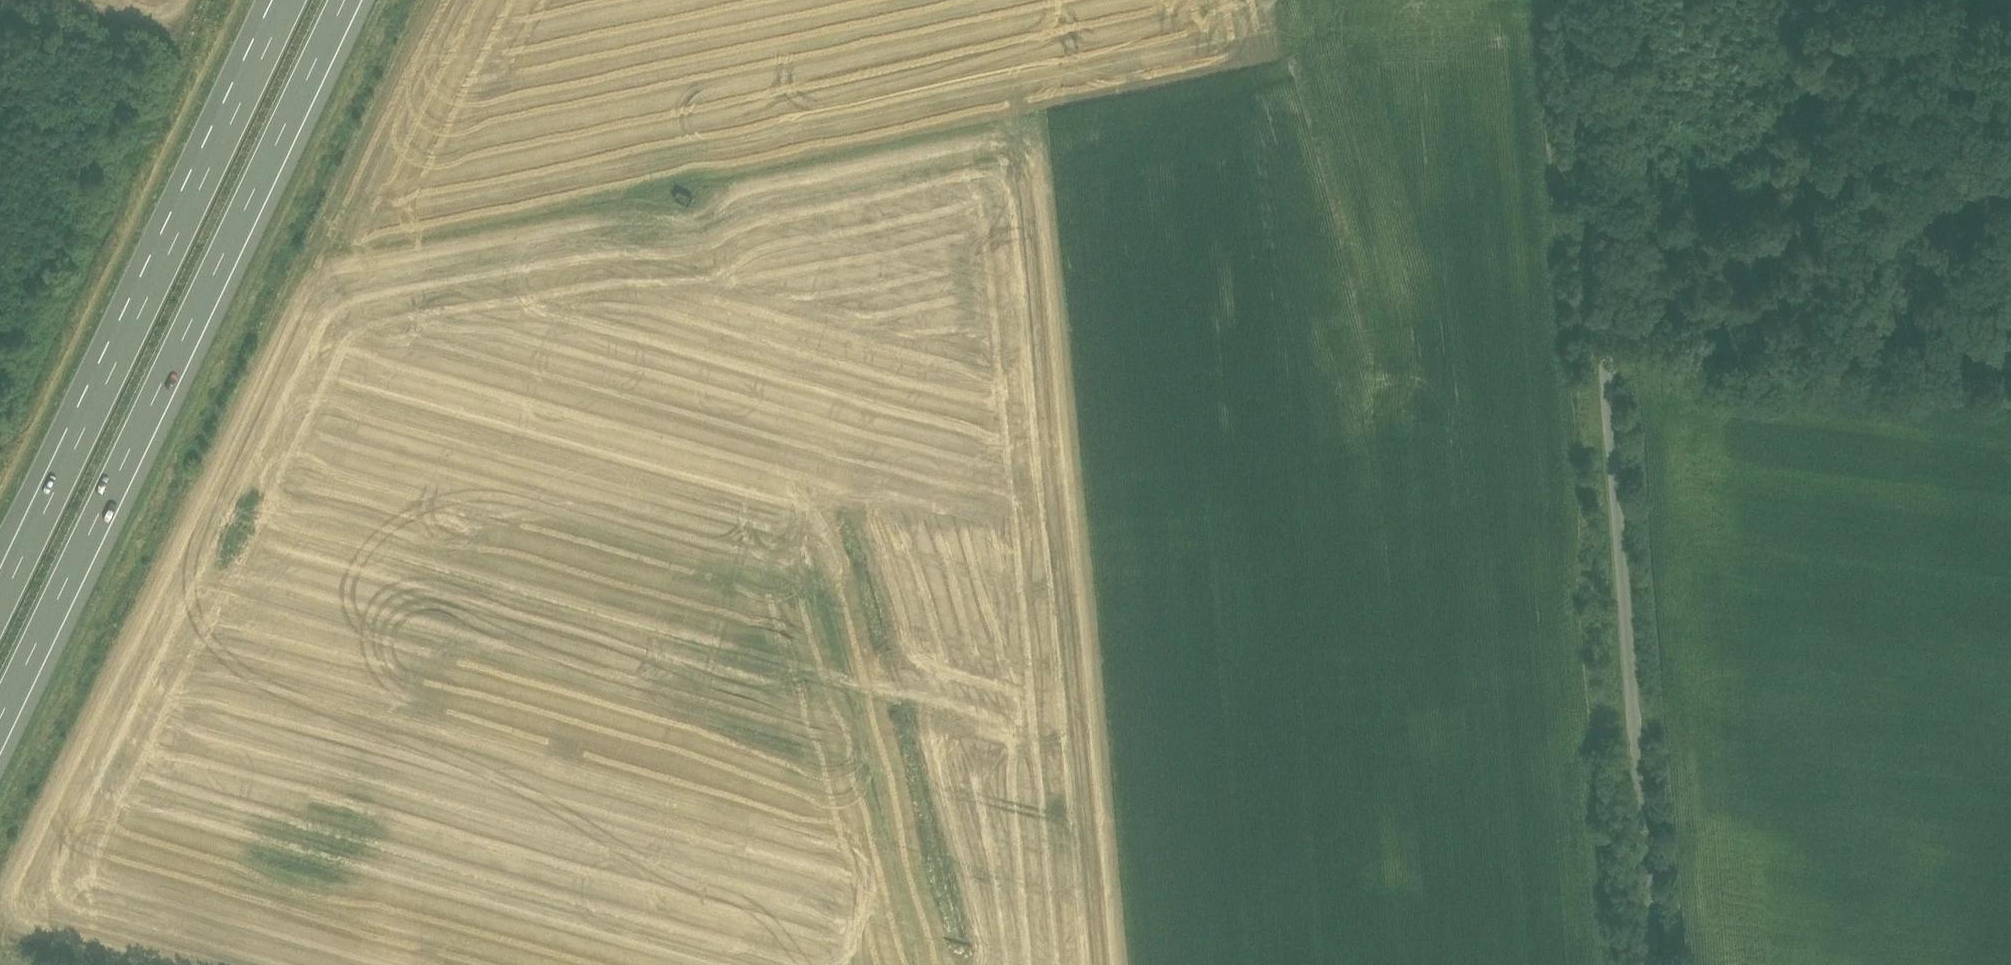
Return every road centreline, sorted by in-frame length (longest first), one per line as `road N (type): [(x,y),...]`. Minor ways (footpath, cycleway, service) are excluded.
road 1 (unclassified): [(1660,964),(1574,0)]
road 2 (motorway): [(0,713),(341,0)]
road 3 (motorway): [(291,0),(99,396)]
road 4 (motorway): [(99,396),(0,599)]
road 5 (motorway): [(99,396),(65,416),(0,543)]

